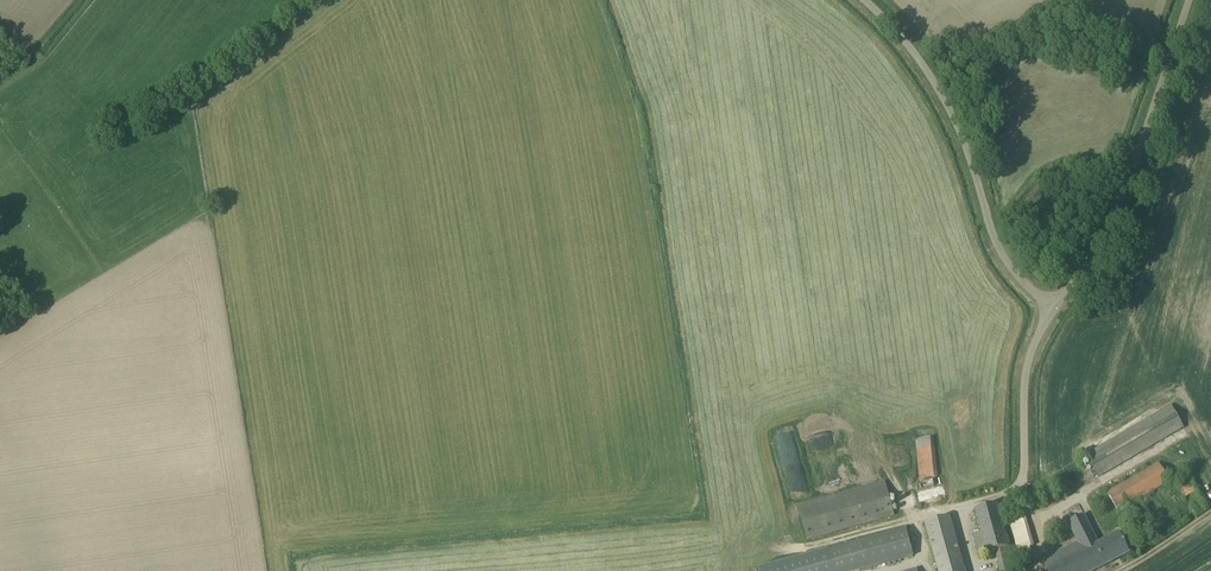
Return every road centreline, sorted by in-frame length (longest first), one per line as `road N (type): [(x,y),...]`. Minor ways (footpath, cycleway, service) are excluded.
road 1 (unclassified): [(1050,293),(1034,288),(994,241),(955,120),(921,56),(871,0)]
road 2 (unclassified): [(1050,293),(1075,280),(1116,211),(1187,0)]
road 3 (unclassified): [(1021,484),(1027,357),(1050,293)]
road 4 (track): [(1021,484),(1021,494),(959,510),(974,570)]

